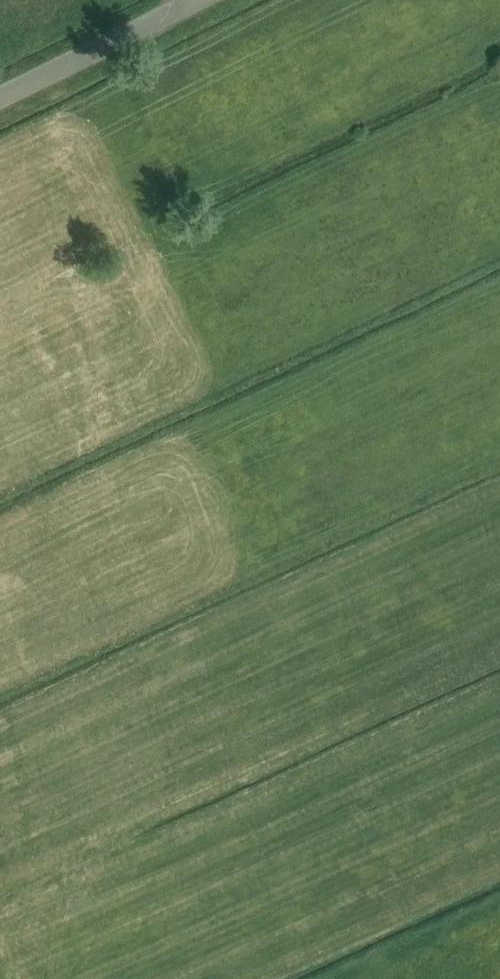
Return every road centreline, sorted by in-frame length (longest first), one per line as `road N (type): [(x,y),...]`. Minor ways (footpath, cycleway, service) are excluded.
road 1 (unclassified): [(0,96),(194,0)]

